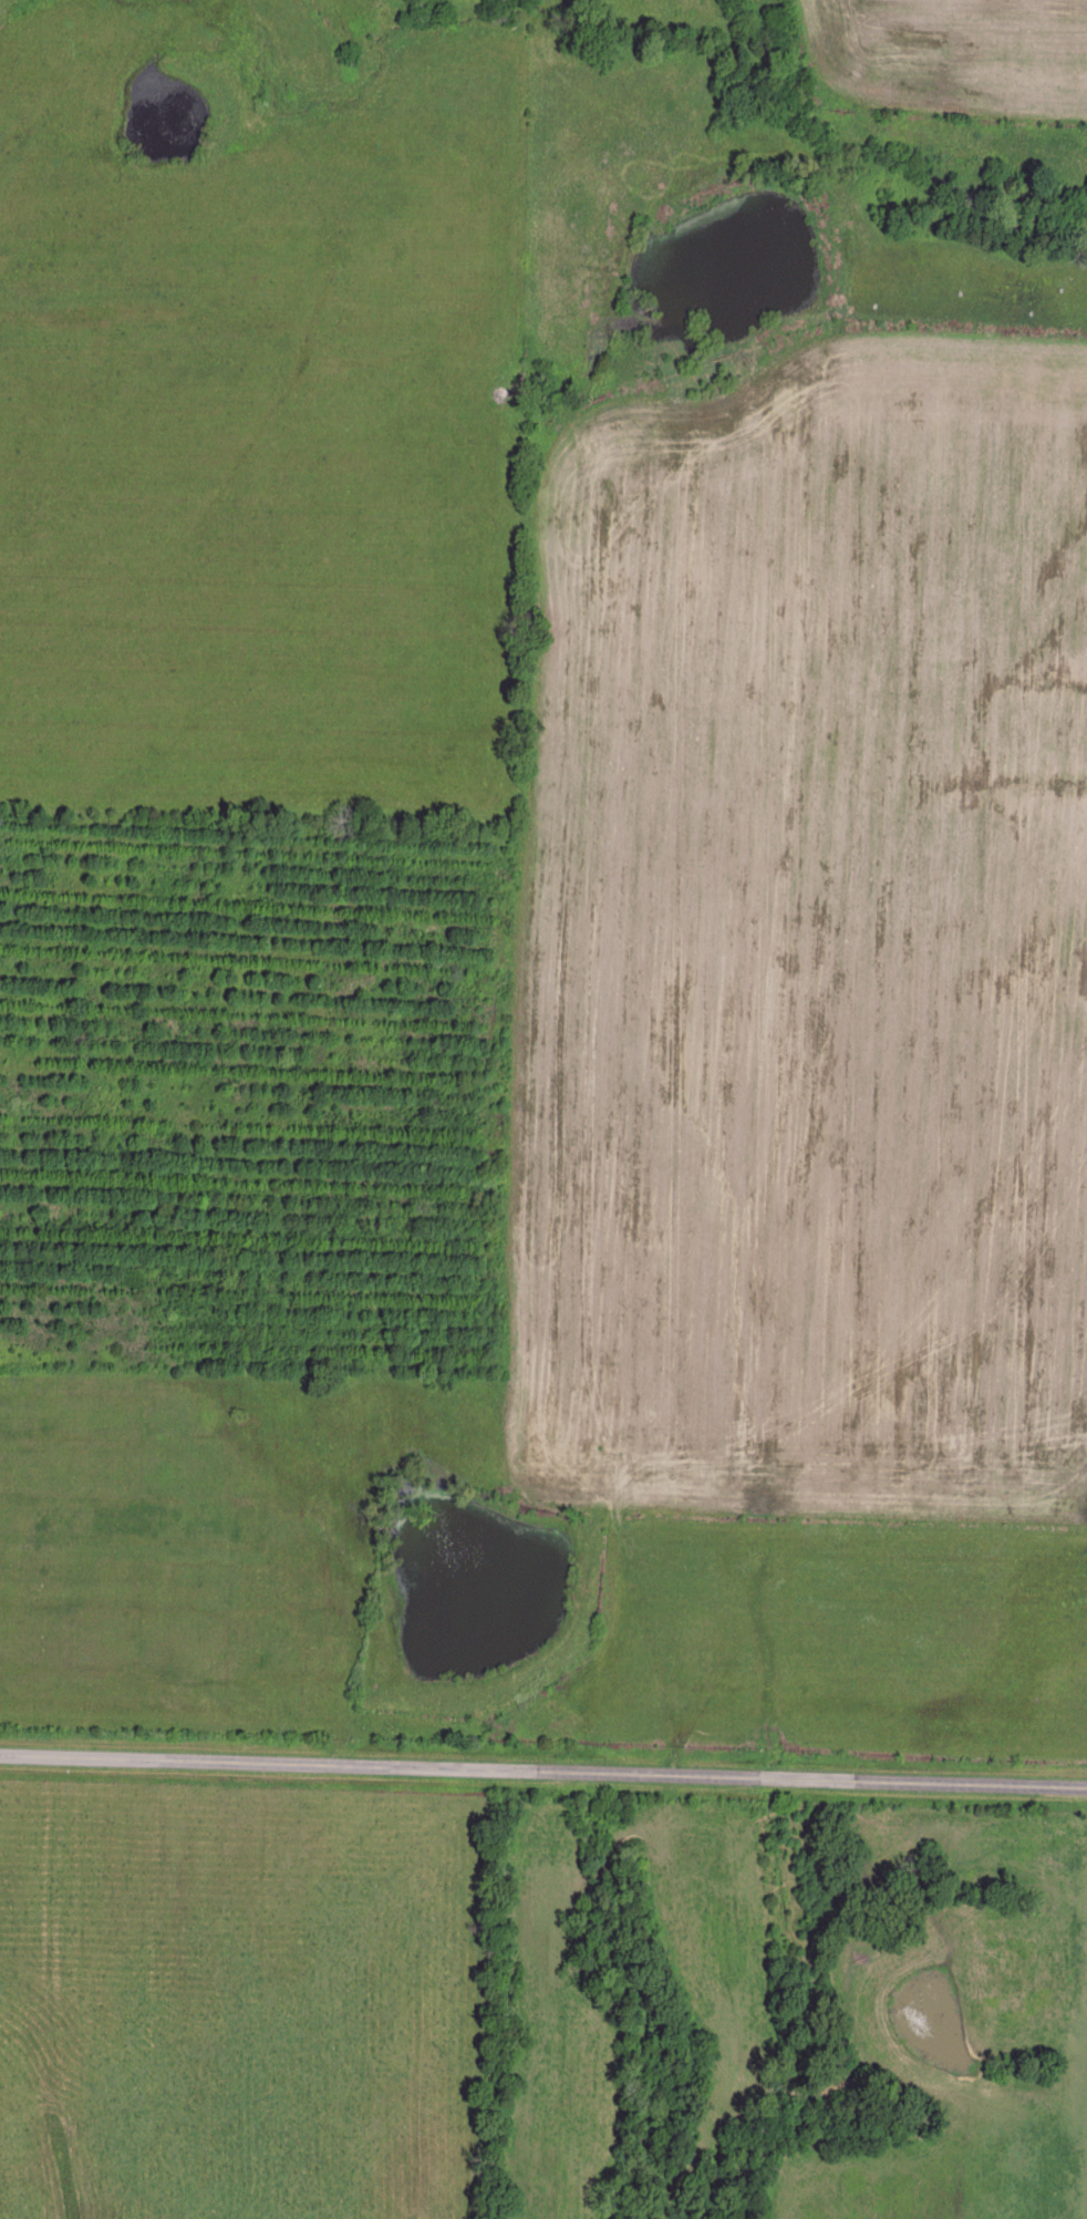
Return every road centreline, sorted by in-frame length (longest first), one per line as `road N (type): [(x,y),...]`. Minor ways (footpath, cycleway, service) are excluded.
road 1 (tertiary): [(0,1759),(1086,1792)]

